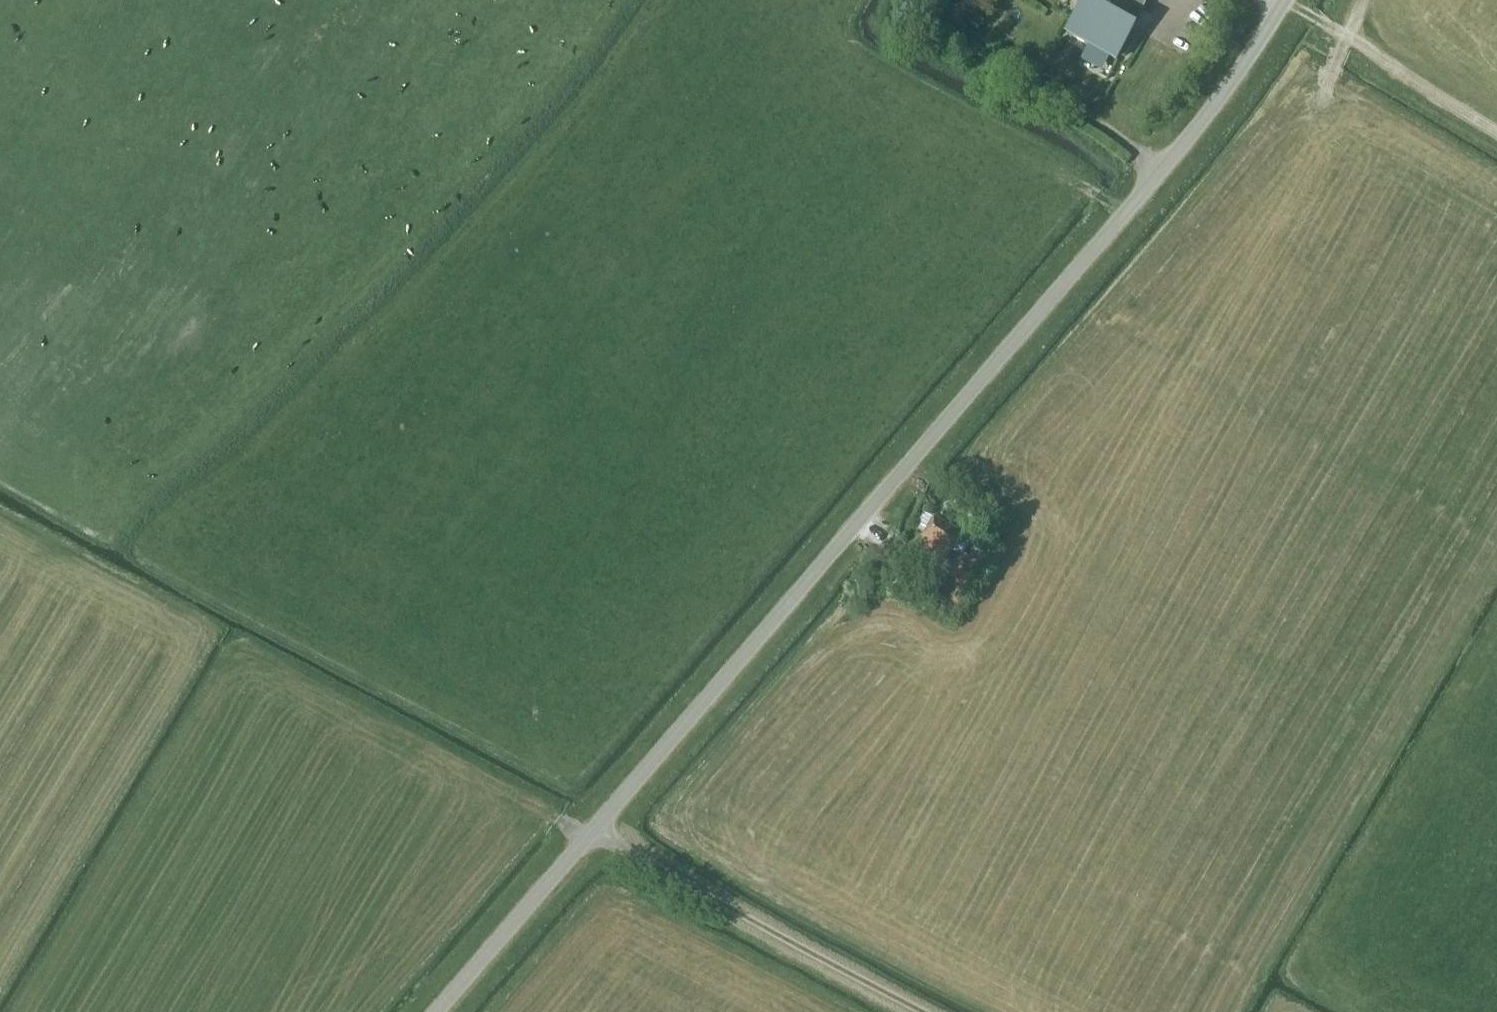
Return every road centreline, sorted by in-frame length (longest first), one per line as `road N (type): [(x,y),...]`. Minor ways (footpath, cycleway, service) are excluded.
road 1 (unclassified): [(442,1011),(1161,168),(1285,0)]
road 2 (unclassified): [(1496,145),(1285,0)]

